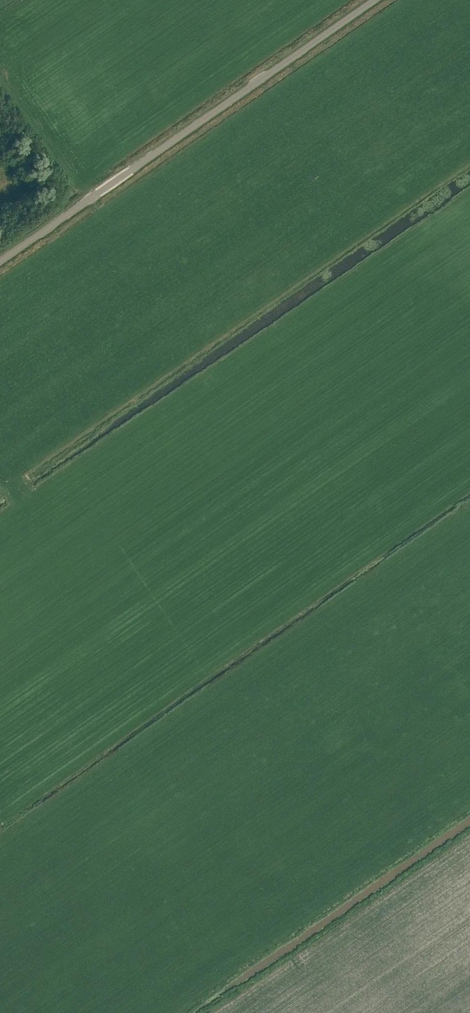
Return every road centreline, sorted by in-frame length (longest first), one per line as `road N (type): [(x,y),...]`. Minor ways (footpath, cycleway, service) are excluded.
road 1 (unclassified): [(0,259),(375,0)]

